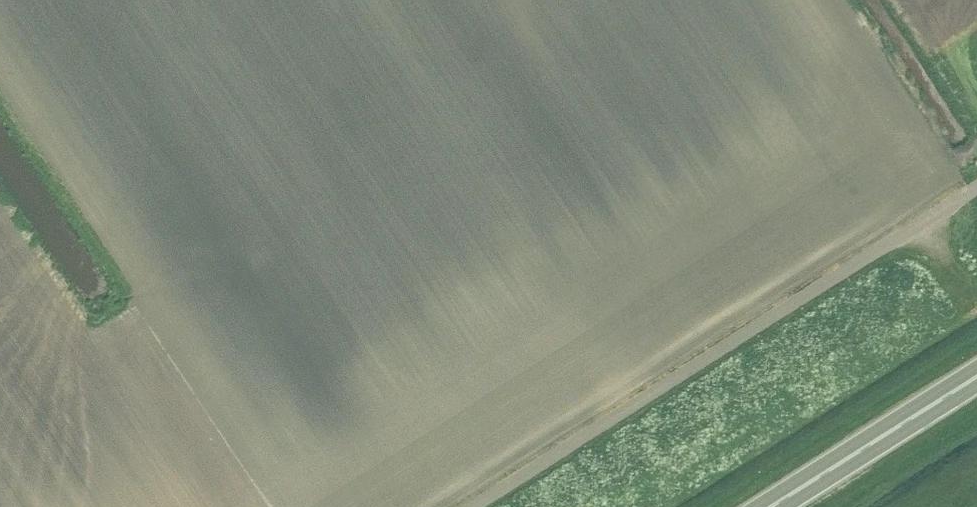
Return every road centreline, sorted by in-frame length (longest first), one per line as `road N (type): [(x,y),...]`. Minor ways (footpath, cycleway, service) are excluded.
road 1 (unclassified): [(976,187),(469,506)]
road 2 (trunk): [(768,506),(976,374)]

